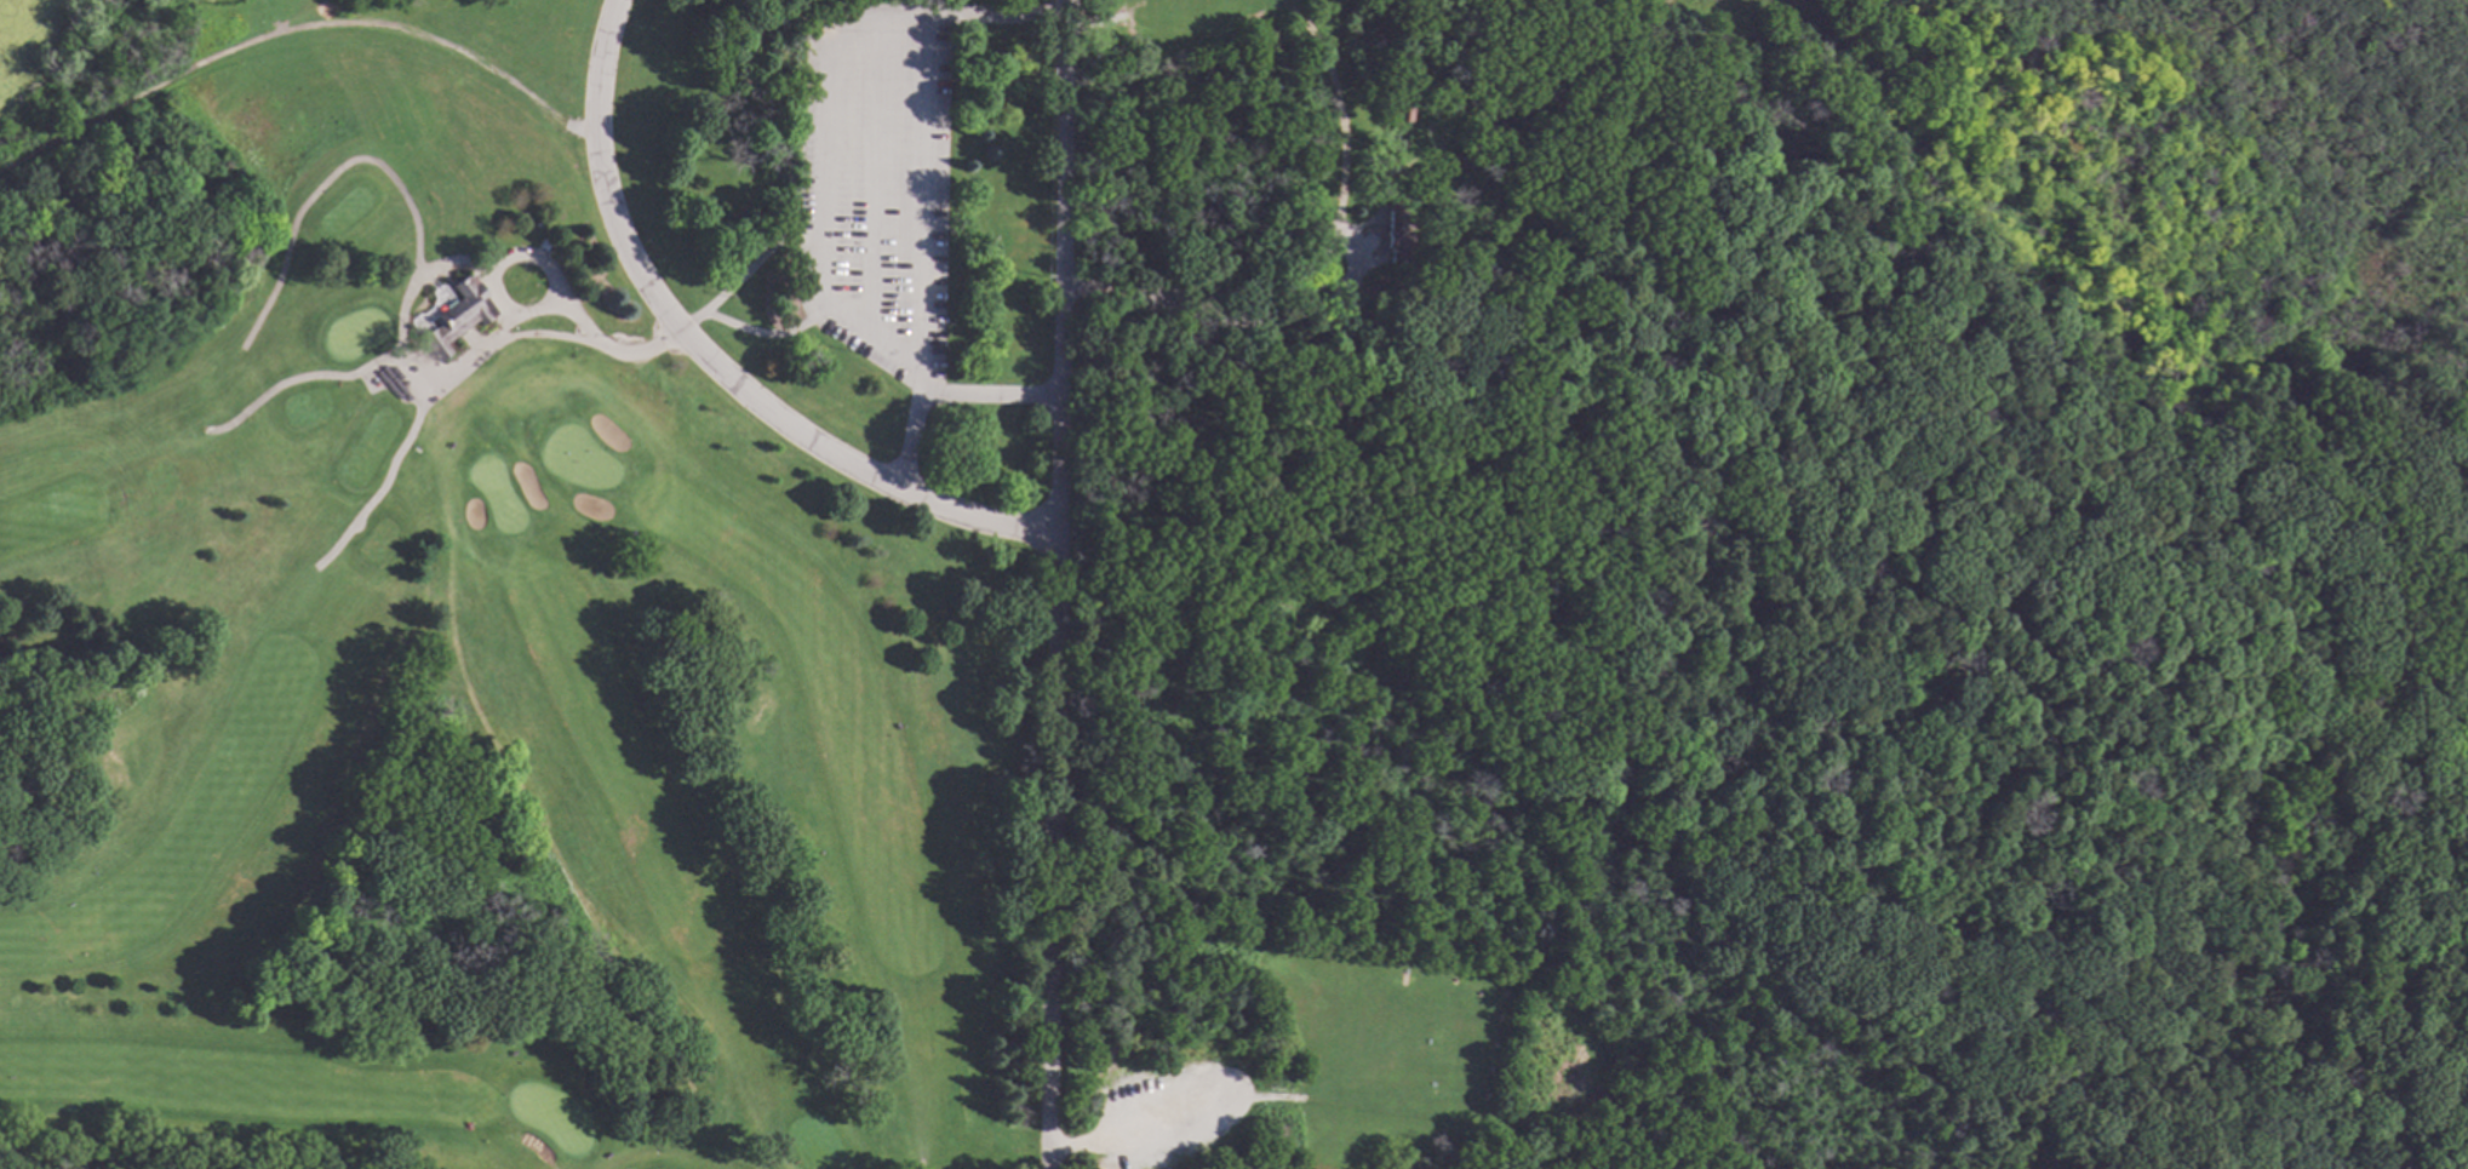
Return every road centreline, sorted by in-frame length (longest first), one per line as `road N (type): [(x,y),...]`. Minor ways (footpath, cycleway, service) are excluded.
road 1 (tertiary): [(1065,0),(1044,1168)]
road 2 (residential): [(616,0),(600,62),(595,130),(607,202),(641,279),(678,327),(809,445),(978,521),(1055,534)]

